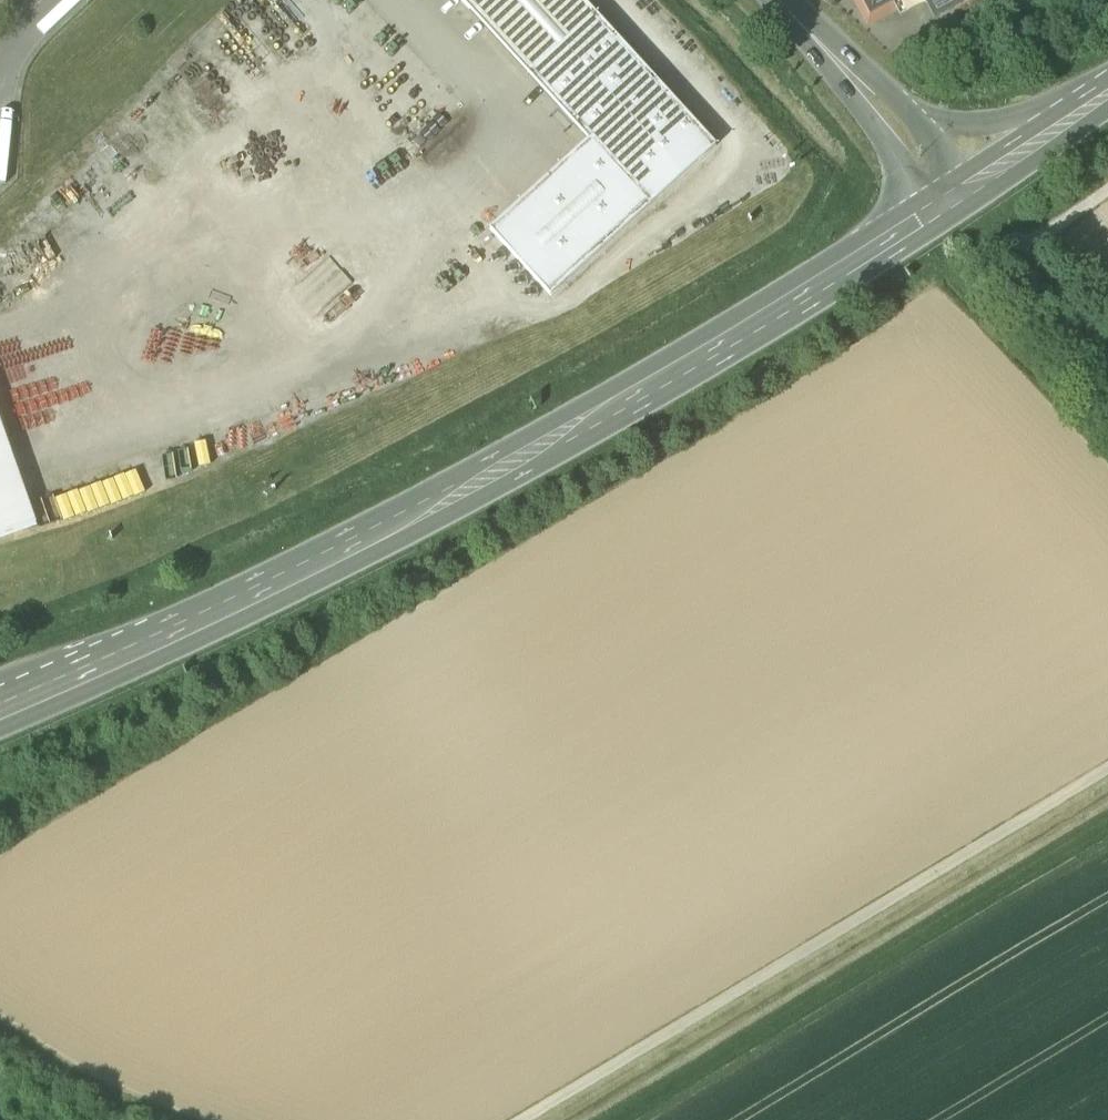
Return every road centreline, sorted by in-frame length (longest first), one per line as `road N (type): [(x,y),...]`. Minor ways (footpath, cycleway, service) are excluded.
road 1 (primary): [(0,713),(415,517),(767,319),(932,214)]
road 2 (track): [(1107,770),(524,1119)]
road 3 (track): [(1107,194),(1020,259),(1107,356)]
road 4 (tertiary): [(795,20),(803,42),(889,145),(932,214)]
road 5 (tertiary): [(1098,102),(1062,100),(971,124),(907,113)]
road 6 (primary): [(959,197),(1098,102)]
road 7 (tertiary): [(907,113),(821,31),(795,20)]

